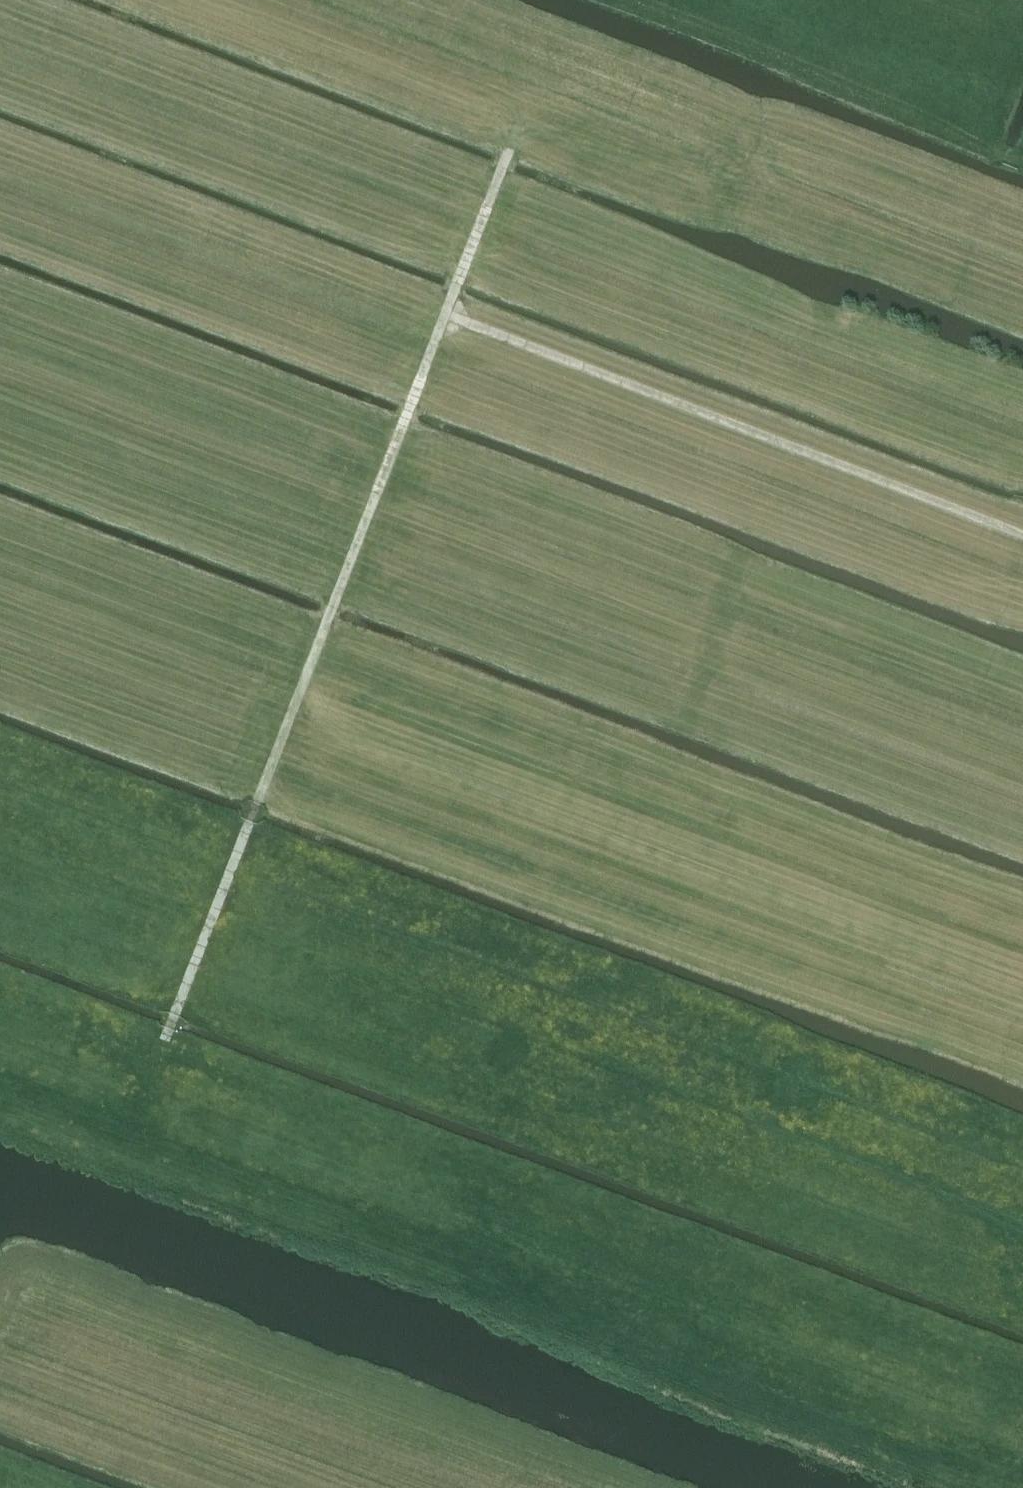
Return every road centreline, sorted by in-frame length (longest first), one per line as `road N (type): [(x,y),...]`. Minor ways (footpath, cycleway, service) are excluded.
road 1 (track): [(160,1030),(503,144)]
road 2 (track): [(1022,527),(442,305)]

